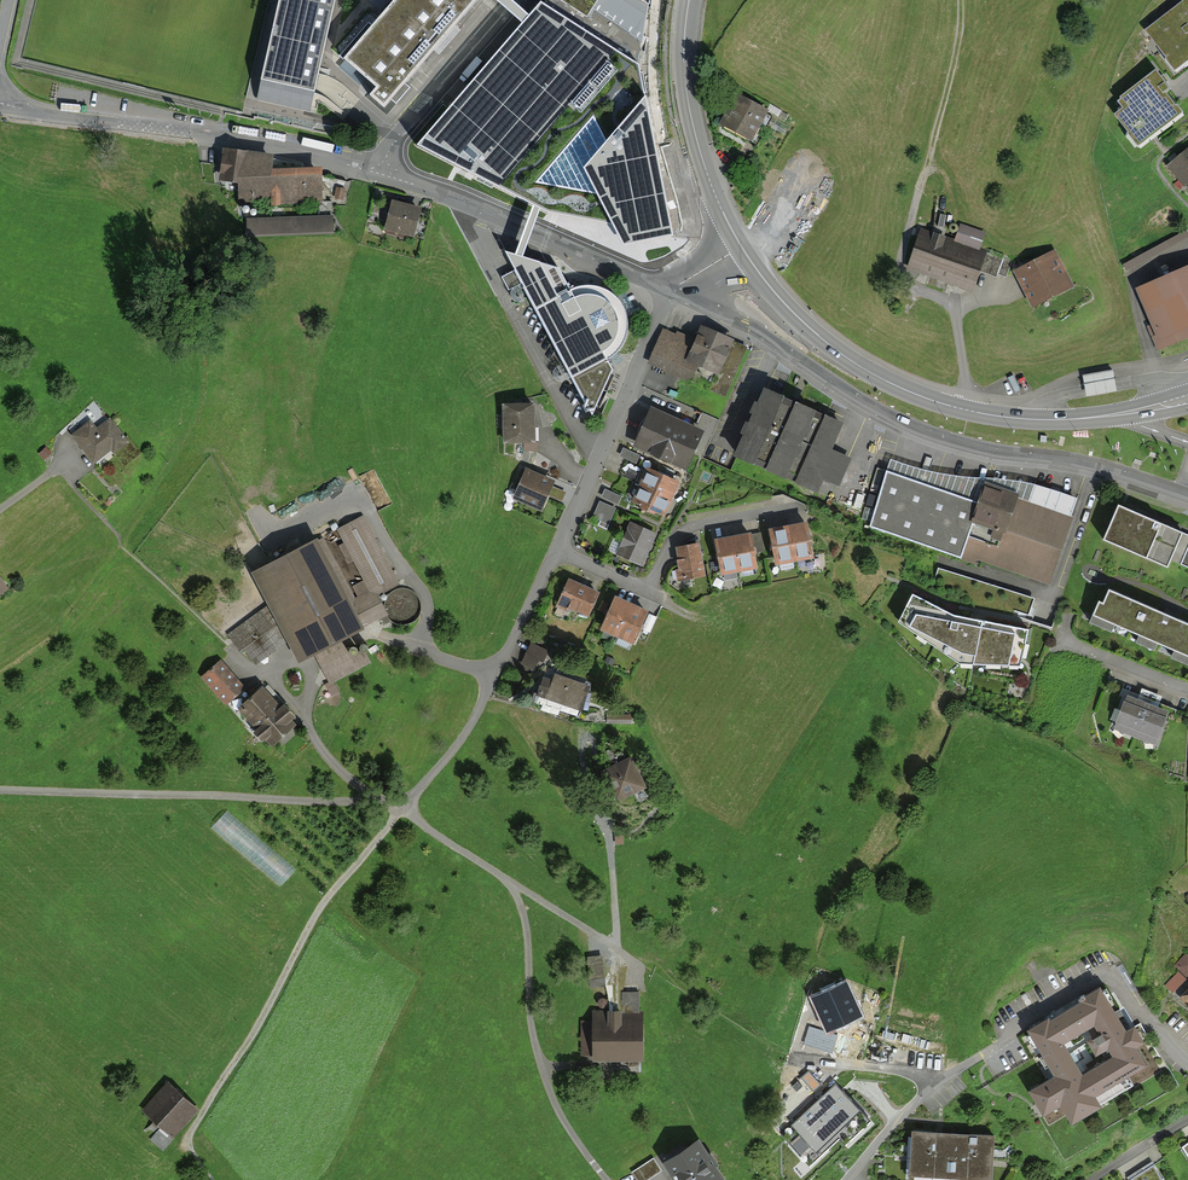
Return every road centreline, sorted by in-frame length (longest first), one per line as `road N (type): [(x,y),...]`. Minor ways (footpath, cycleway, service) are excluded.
road 1 (residential): [(1187,495),(1097,465),(990,450),(909,425),(743,319)]
road 2 (residential): [(402,807),(510,886),(524,919),(529,1014),(548,1093),(605,1179)]
road 3 (track): [(402,807),(318,909),(189,1133),(213,1179)]
road 4 (primary): [(1182,400),(1089,417),(980,412),(872,374),(776,296)]
road 5 (residential): [(402,807),(0,790)]
road 6 (residential): [(382,173),(255,141),(0,100)]
road 7 (primary): [(688,0),(683,72),(692,131),(724,219),(776,296)]
road 8 (residential): [(665,287),(382,173)]
road 9 (residential): [(556,550),(474,718),(402,807)]
road 10 (residential): [(805,506),(690,527),(644,587),(556,550)]
road 11 (residential): [(665,287),(556,550)]
road 12 (residential): [(382,173),(395,144),(521,0)]
road 13 (residential): [(848,1179),(947,1073)]
road 14 (residential): [(1187,687),(1057,639)]
road 15 (residential): [(1187,1058),(1121,982),(1105,975)]

